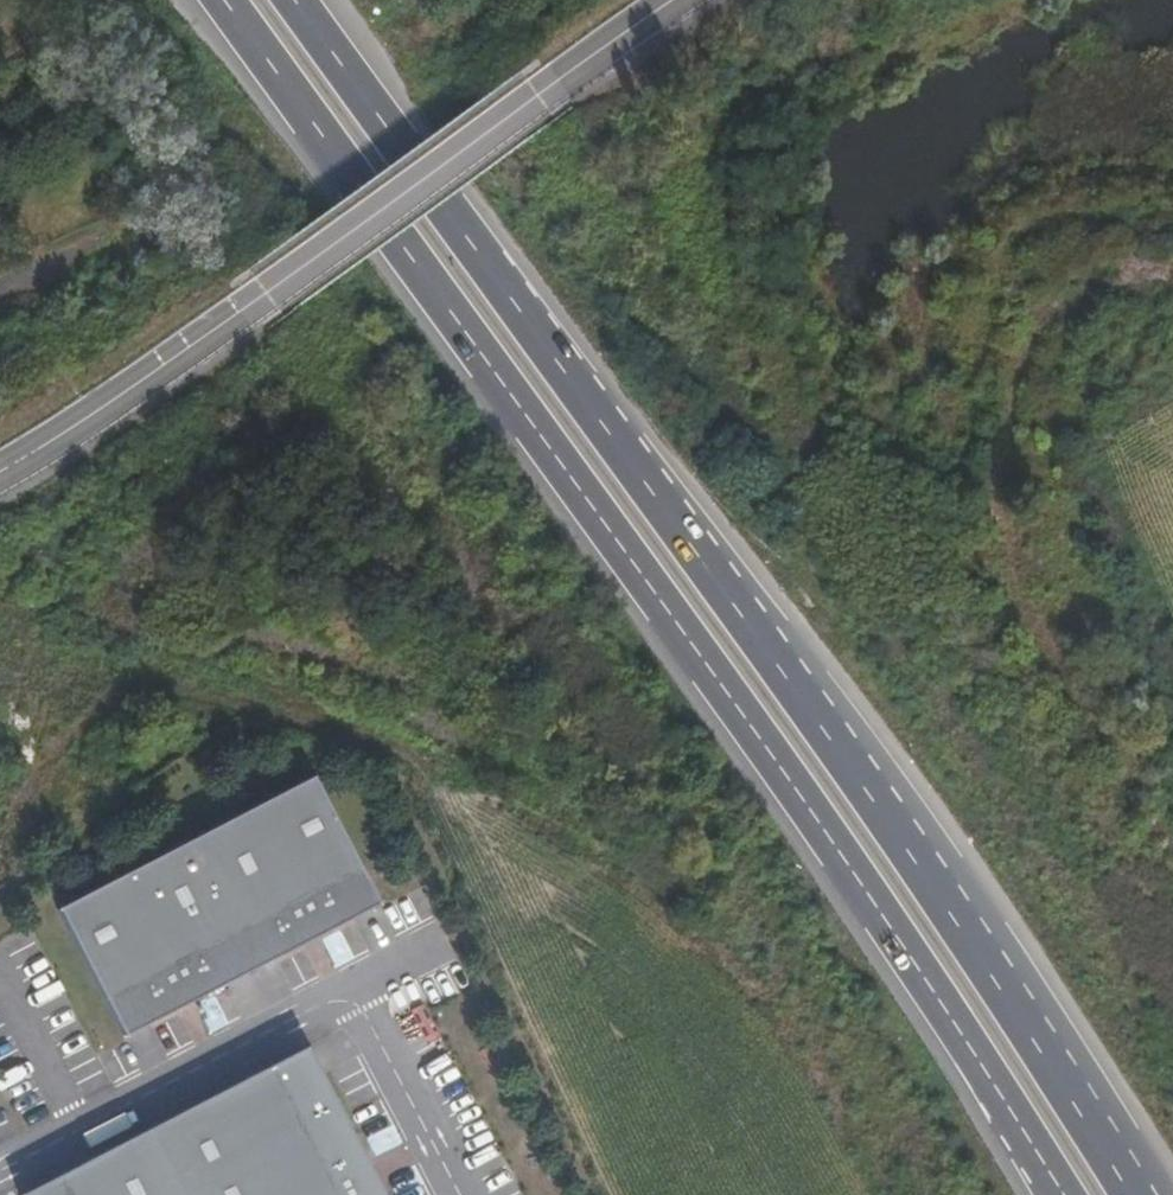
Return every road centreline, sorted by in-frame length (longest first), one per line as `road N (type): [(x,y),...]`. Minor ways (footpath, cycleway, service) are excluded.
road 1 (motorway): [(1128,1194),(783,671),(296,0)]
road 2 (motorway): [(225,0),(731,695),(948,1017),(1054,1194)]
road 3 (secondary): [(0,483),(675,0)]
road 4 (track): [(1172,858),(1017,629),(996,513),(1000,405),(1047,295),(1172,273)]

